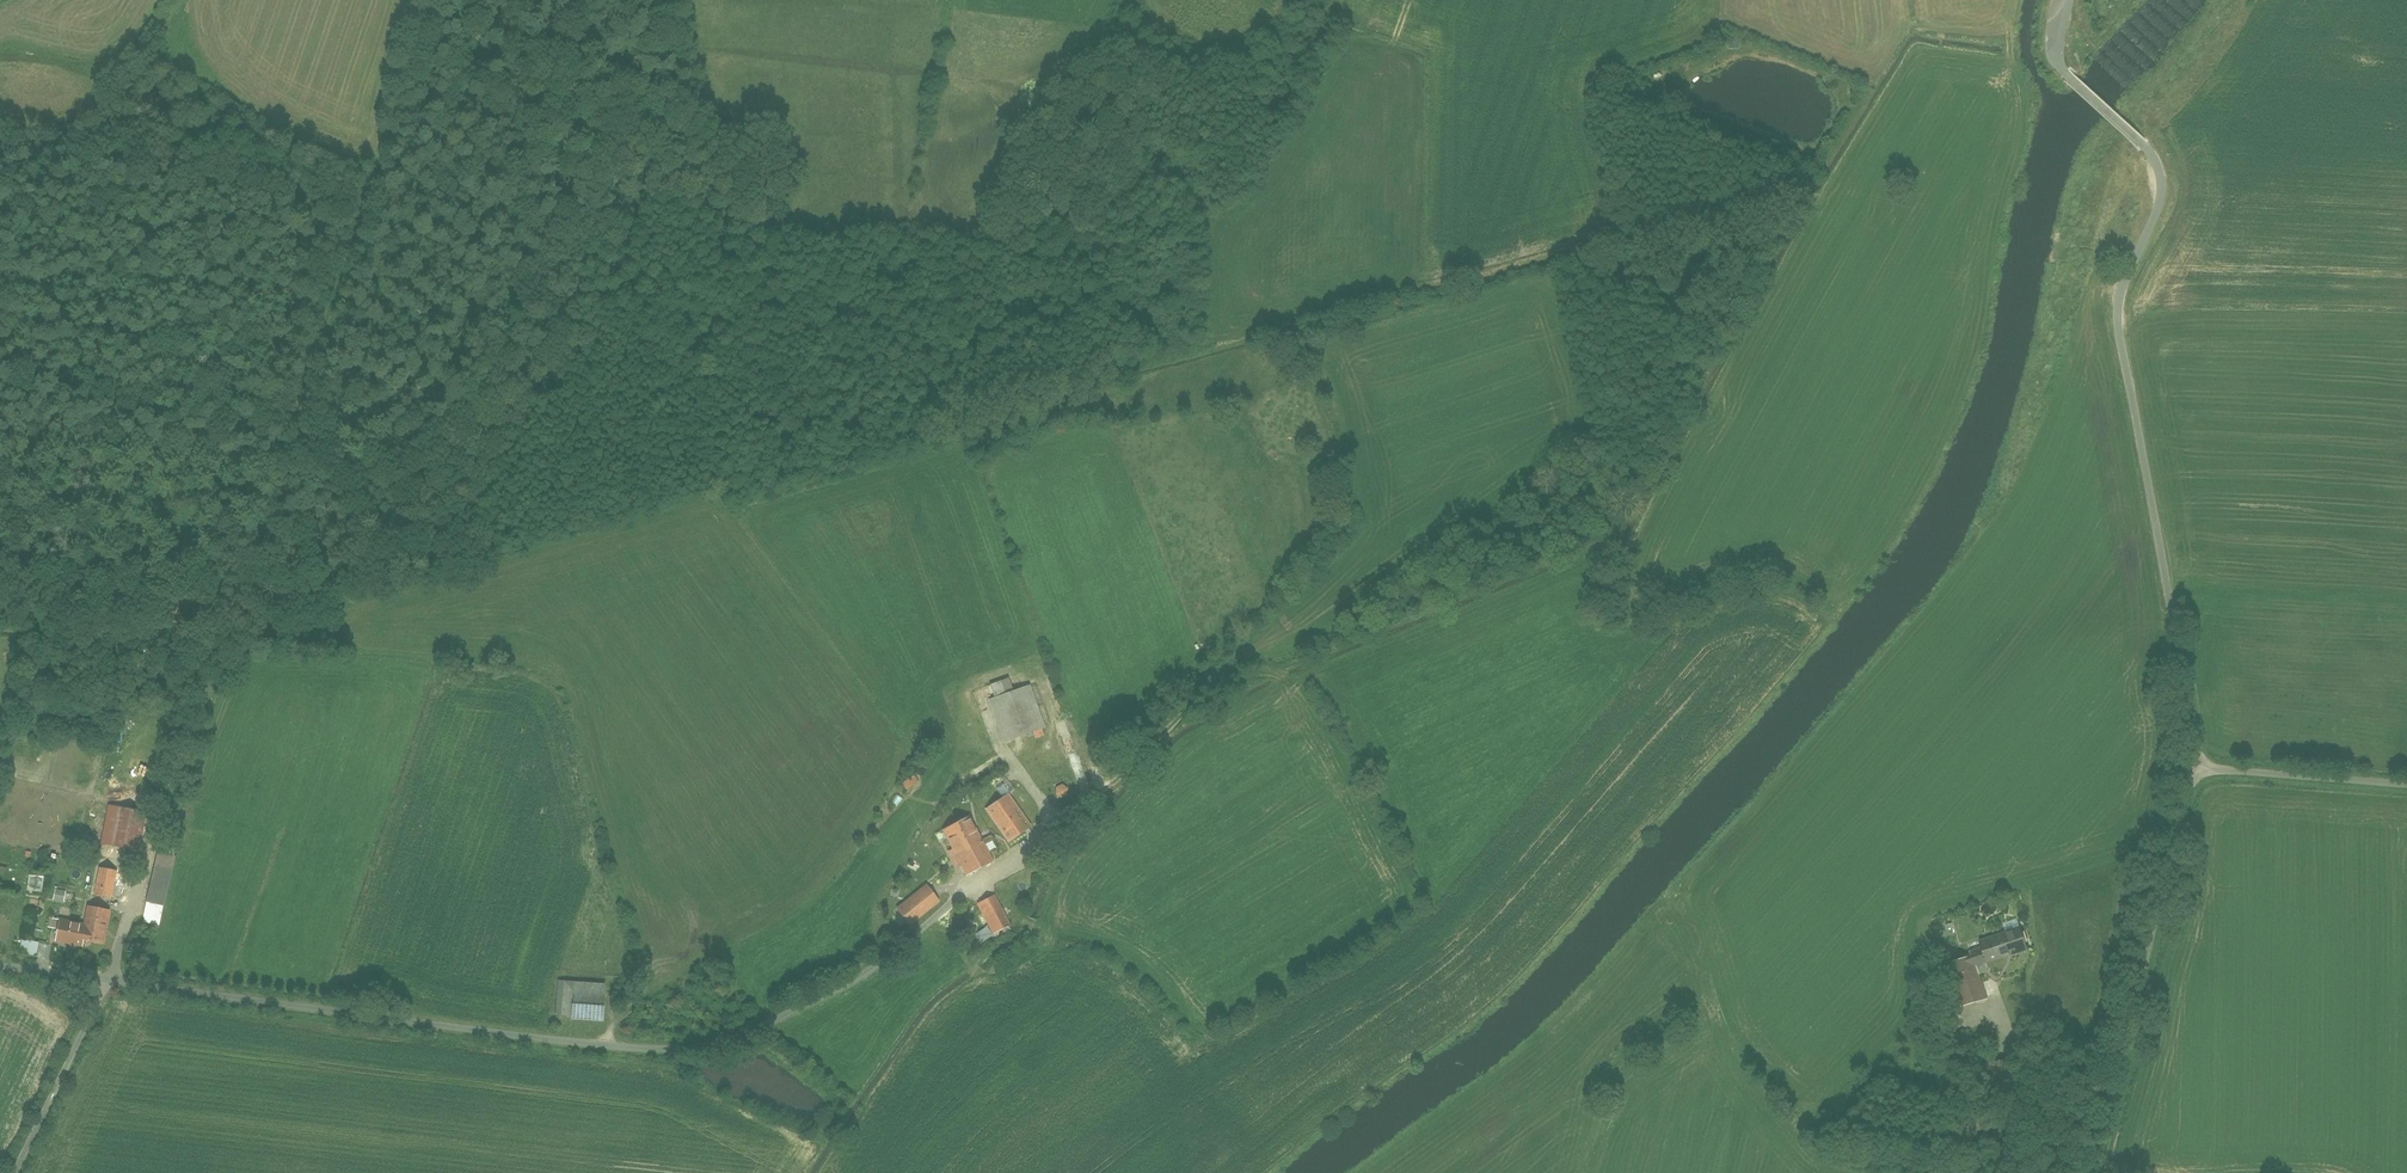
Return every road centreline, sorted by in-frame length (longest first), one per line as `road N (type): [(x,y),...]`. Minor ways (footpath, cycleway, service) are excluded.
road 1 (residential): [(109,980),(570,1043),(671,1045),(781,1012),(867,967),(929,911)]
road 2 (residential): [(2069,0),(2061,66),(2158,166),(2153,223),(2117,309),(2193,769)]
road 3 (residential): [(2193,769),(2104,1172)]
road 4 (residential): [(109,980),(218,644)]
road 5 (residential): [(2193,769),(2406,784)]
road 6 (residential): [(16,1172),(109,980)]

